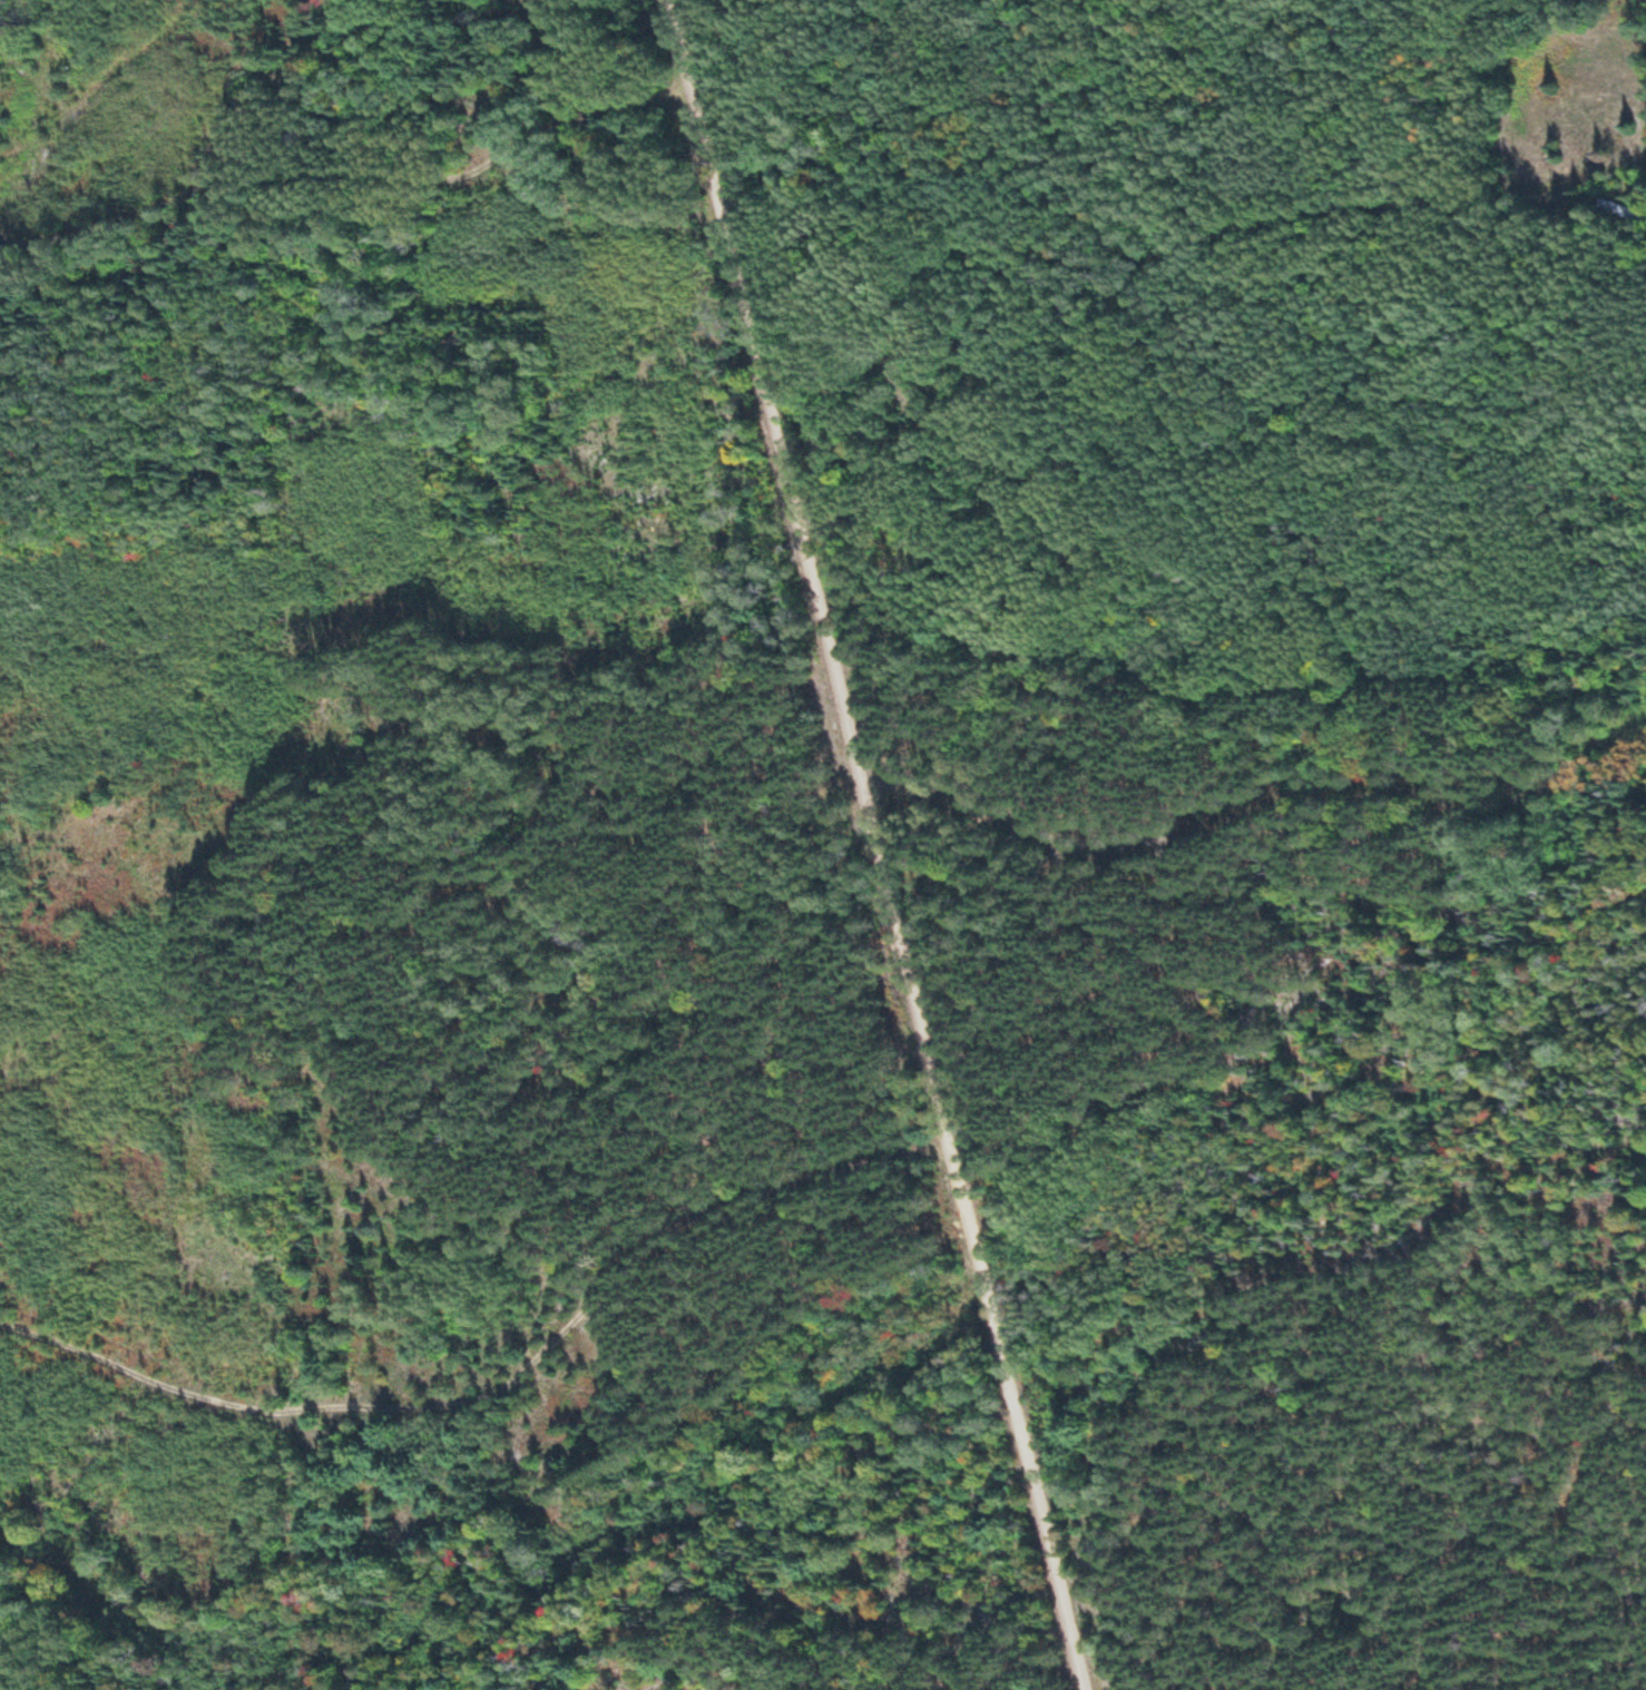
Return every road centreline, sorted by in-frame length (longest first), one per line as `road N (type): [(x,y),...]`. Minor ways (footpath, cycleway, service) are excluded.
road 1 (residential): [(1092,1689),(669,0)]
road 2 (track): [(951,1137),(782,1170),(640,1248),(486,1388),(270,1404),(0,1325)]
road 3 (track): [(0,223),(174,243),(470,166),(525,117),(539,0)]

